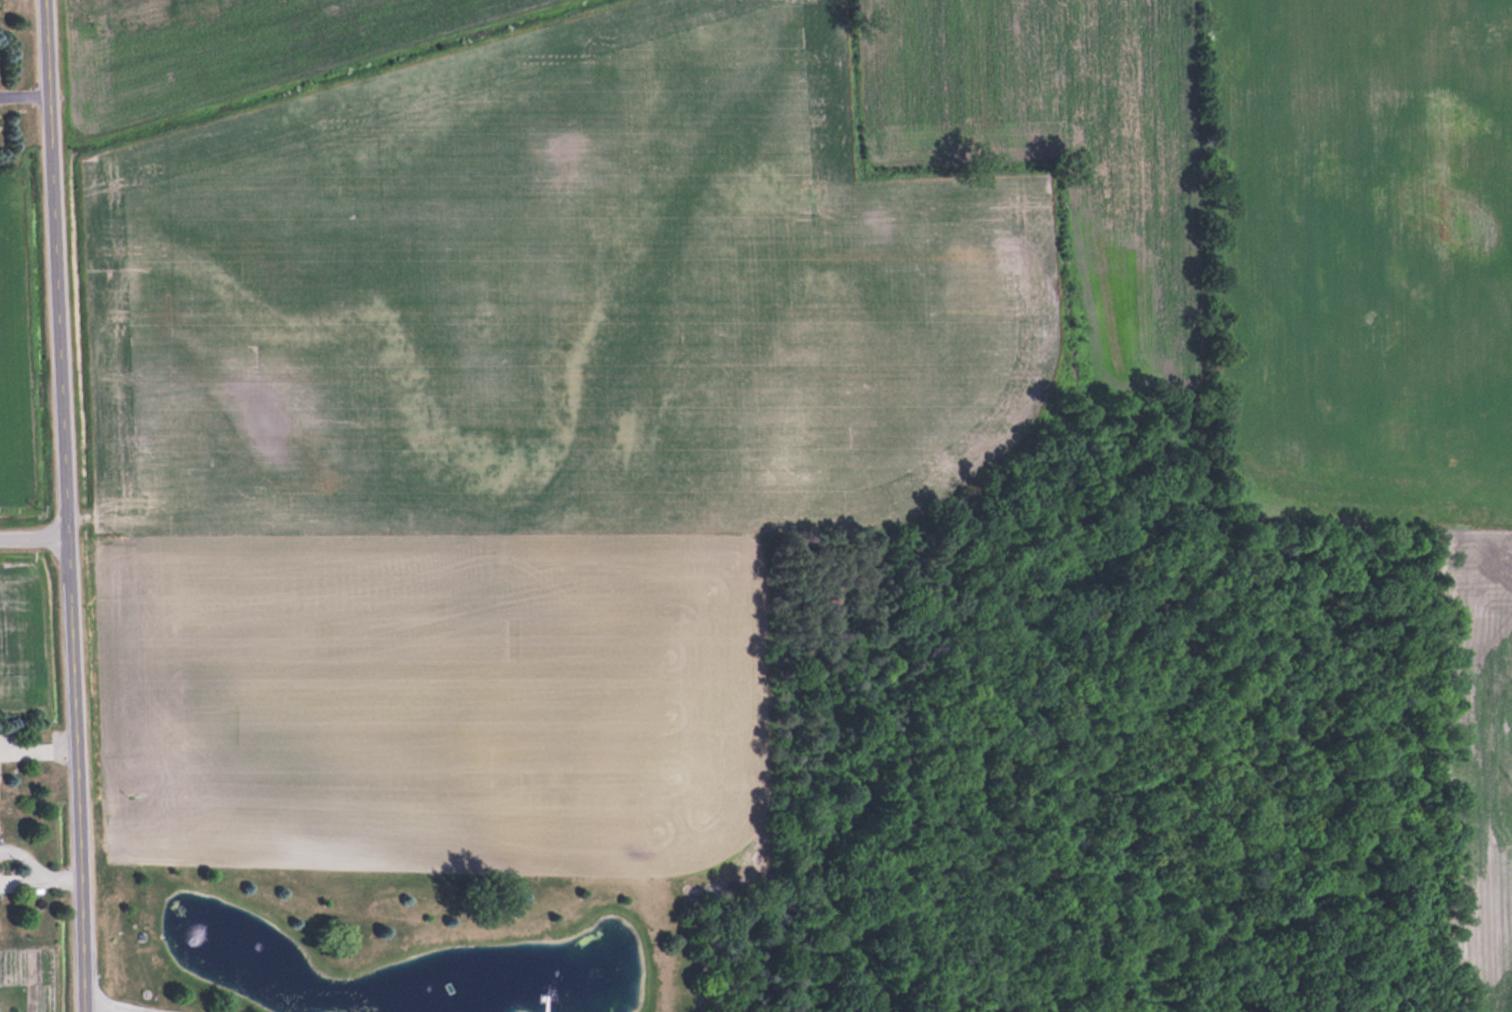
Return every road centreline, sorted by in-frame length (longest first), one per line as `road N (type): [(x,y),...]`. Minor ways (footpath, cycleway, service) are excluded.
road 1 (tertiary): [(85,1002),(44,0)]

